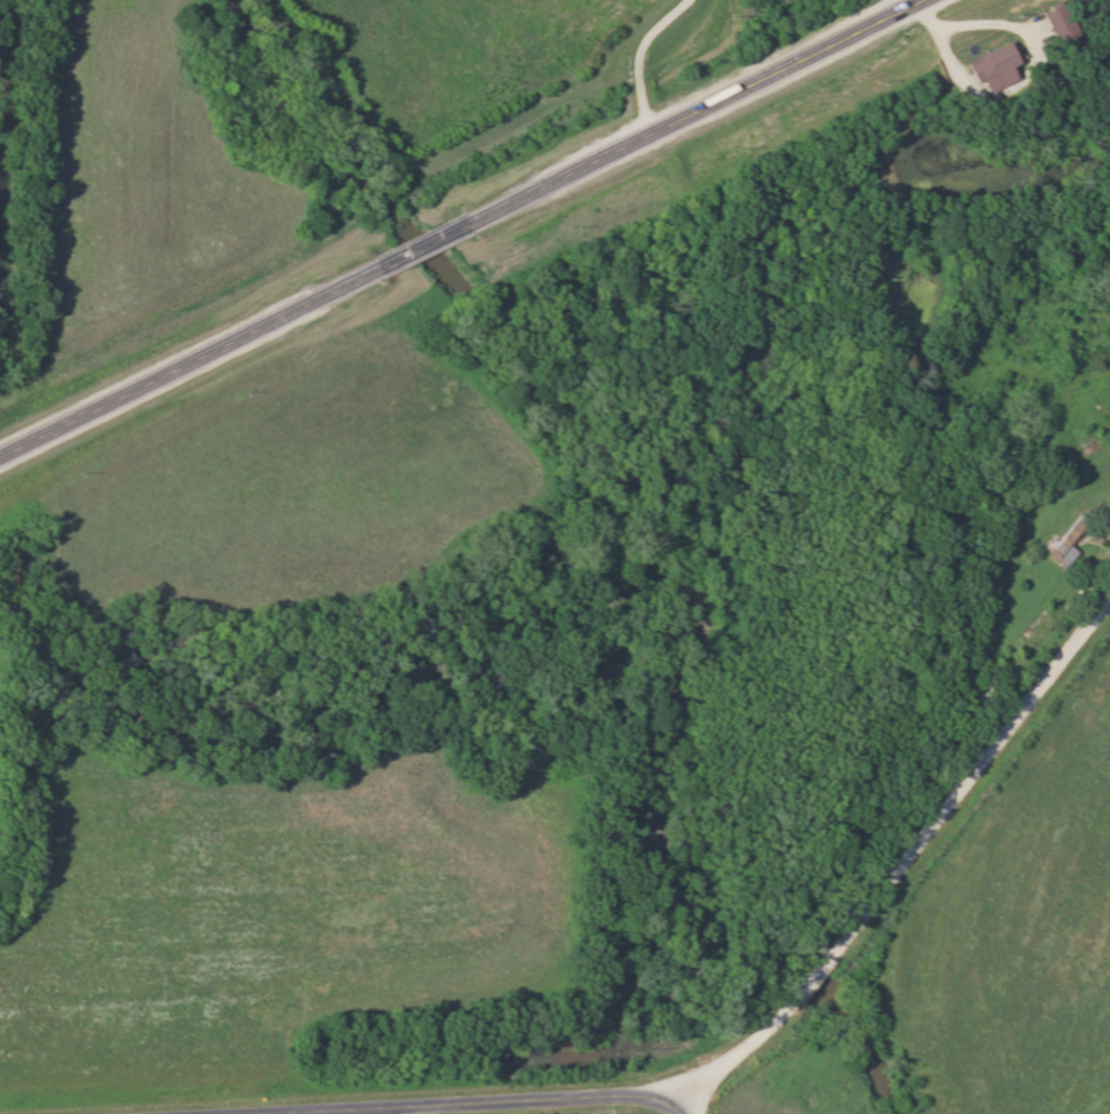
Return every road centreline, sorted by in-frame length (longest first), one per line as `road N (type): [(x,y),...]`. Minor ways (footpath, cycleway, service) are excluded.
road 1 (primary): [(919,0),(0,450)]
road 2 (residential): [(670,1108),(799,997),(1109,592)]
road 3 (residential): [(670,1108),(649,1096),(614,1093),(202,1113)]

